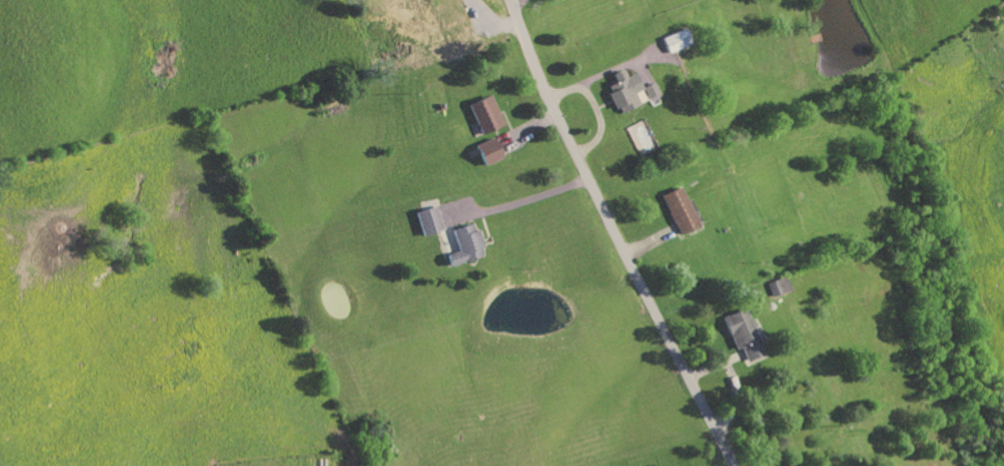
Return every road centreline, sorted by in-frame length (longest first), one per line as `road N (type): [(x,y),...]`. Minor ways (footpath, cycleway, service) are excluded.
road 1 (residential): [(739,465),(511,0)]

